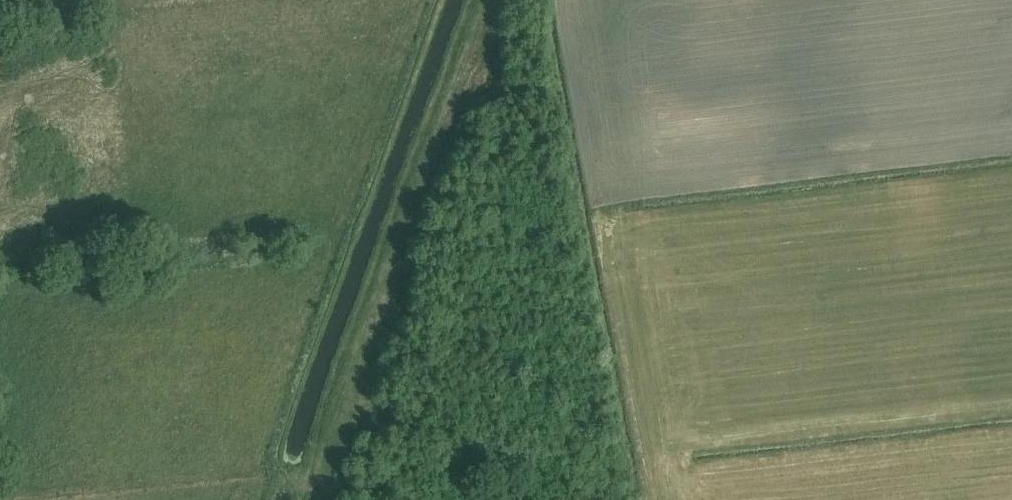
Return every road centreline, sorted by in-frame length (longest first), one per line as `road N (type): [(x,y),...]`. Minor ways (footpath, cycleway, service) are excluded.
road 1 (track): [(436,0),(278,464),(302,499)]

